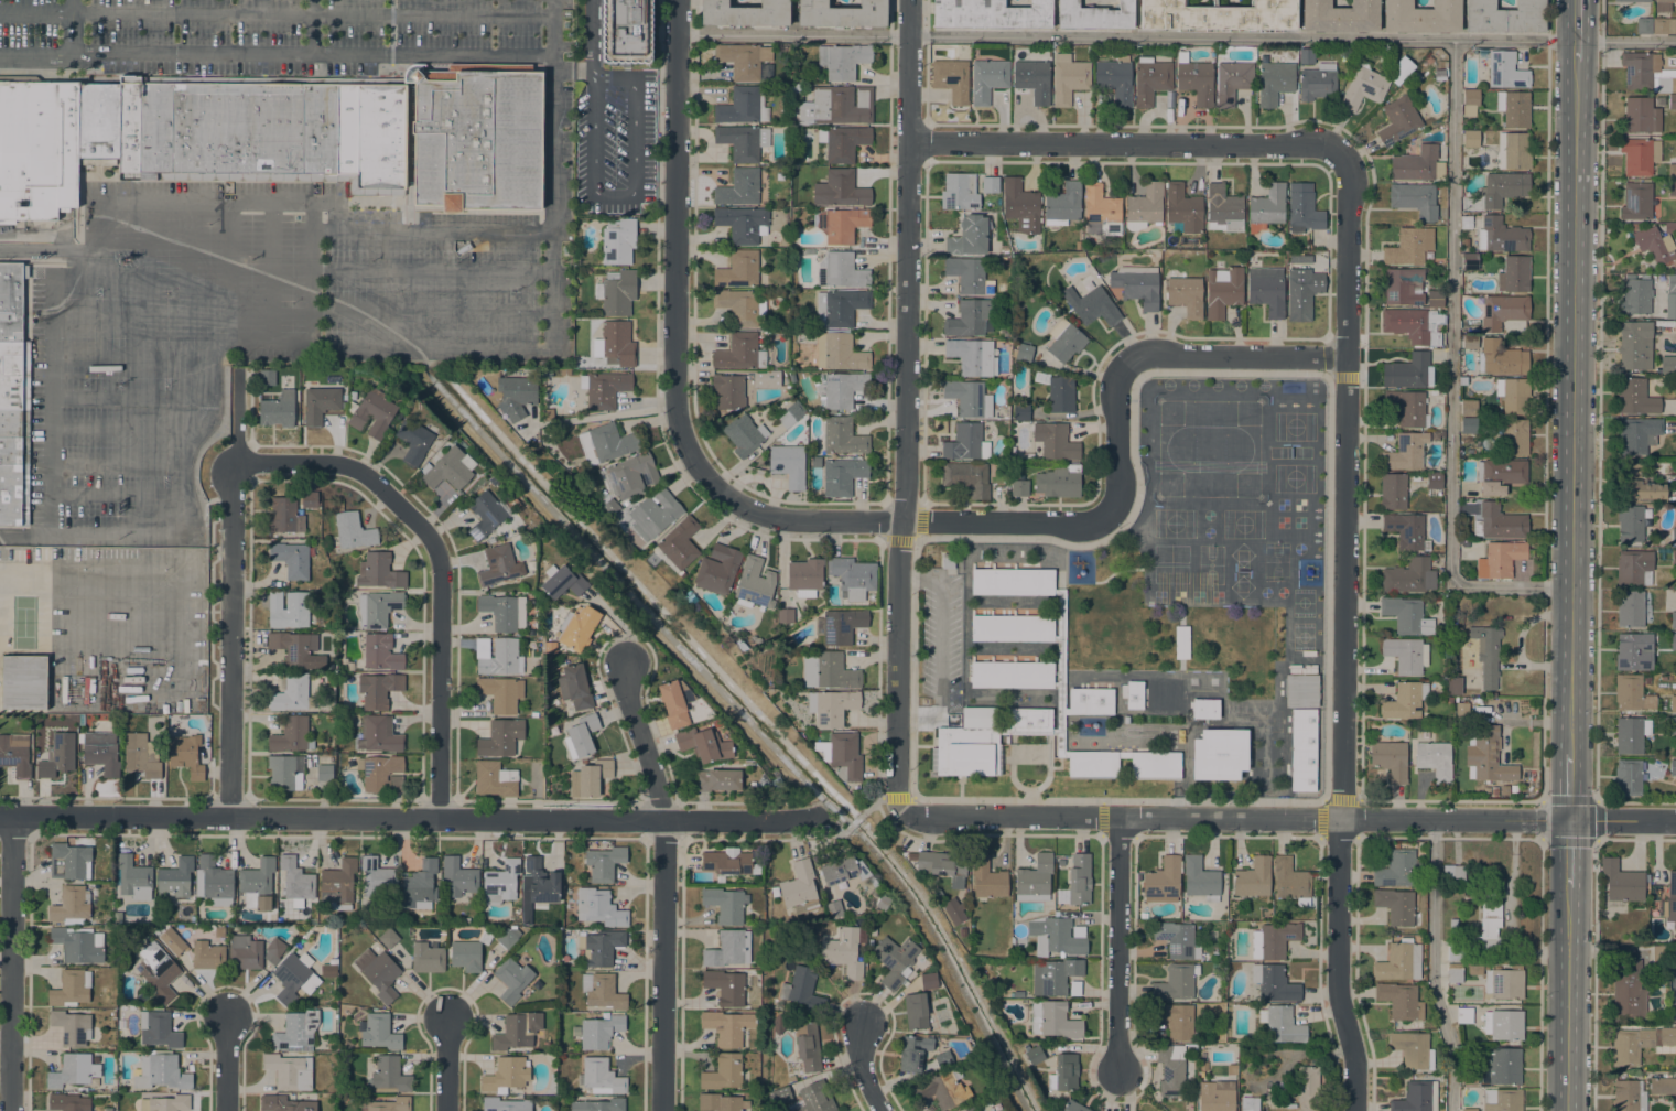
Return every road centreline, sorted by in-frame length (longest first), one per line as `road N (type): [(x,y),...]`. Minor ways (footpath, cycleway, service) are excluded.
road 1 (residential): [(1353,147),(1338,995),(1354,1110)]
road 2 (secondary): [(1571,754),(1577,62)]
road 3 (tertiary): [(1570,820),(911,817),(900,810)]
road 4 (tertiary): [(663,820),(0,815)]
road 5 (residential): [(901,522),(909,0)]
road 6 (residential): [(439,819),(443,552),(429,530),(347,466),(235,464)]
road 7 (tertiary): [(715,487),(685,443),(674,386),(676,0)]
road 8 (residential): [(1353,147),(909,142)]
road 9 (residential): [(1122,362),(1116,496),(1094,524),(901,522)]
road 10 (residential): [(229,817),(235,464)]
road 11 (residential): [(11,1110),(12,816)]
road 12 (residential): [(663,1110),(663,820)]
road 13 (tertiary): [(900,810),(901,522)]
road 14 (residential): [(1118,818),(1117,1072)]
road 15 (residential): [(1348,357),(1122,362)]
road 16 (secondary): [(1569,1110),(1570,889)]
road 17 (tertiary): [(901,522),(774,517),(715,487)]
road 18 (residential): [(663,820),(625,665)]
road 19 (residential): [(822,817),(663,820)]

